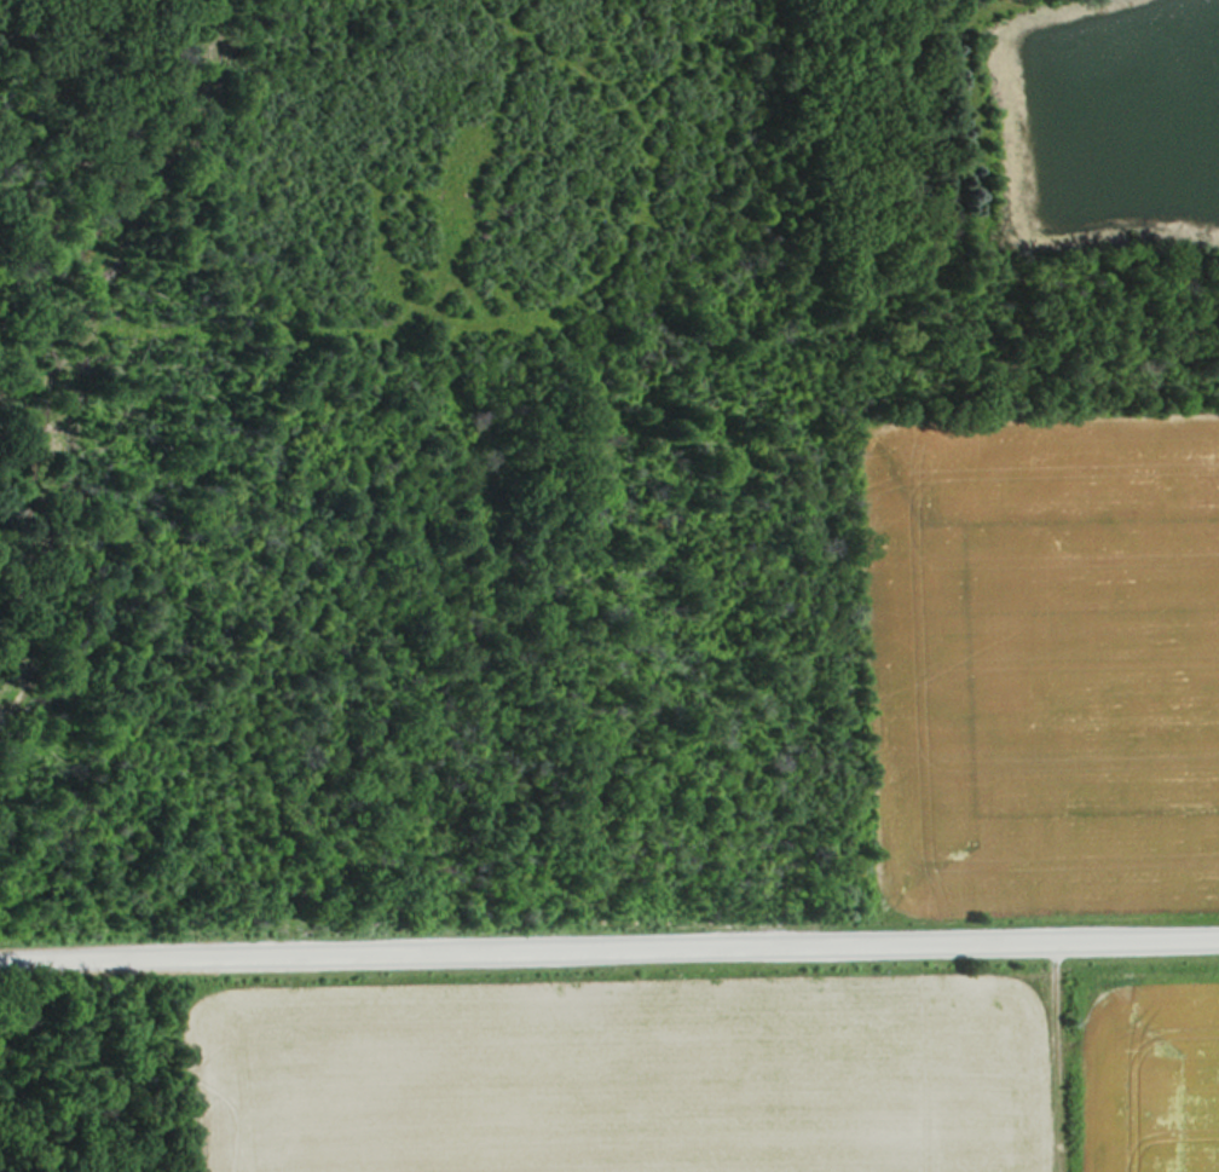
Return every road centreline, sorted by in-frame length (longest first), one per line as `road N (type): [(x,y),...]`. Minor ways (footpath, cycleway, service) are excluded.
road 1 (residential): [(0,956),(1218,934)]

